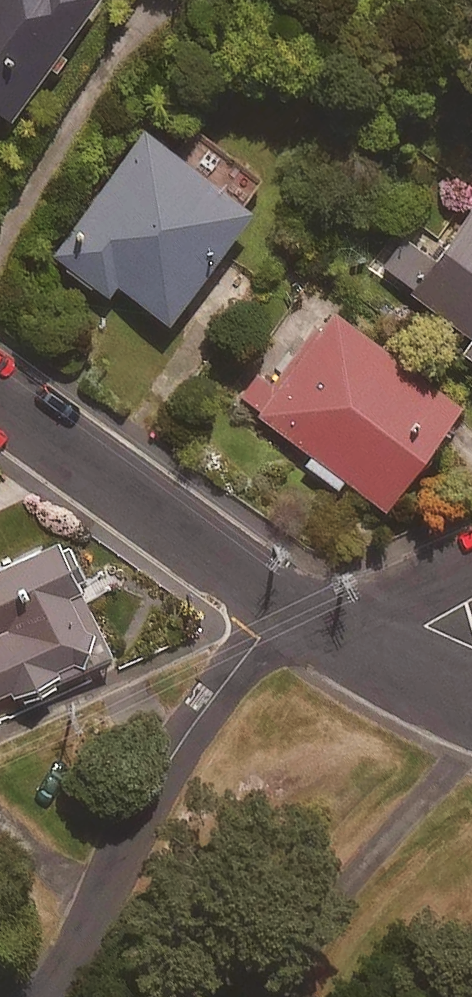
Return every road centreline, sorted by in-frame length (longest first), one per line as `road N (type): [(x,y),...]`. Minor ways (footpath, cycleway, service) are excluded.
road 1 (residential): [(54,996),(150,789),(260,642),(308,614)]
road 2 (residential): [(0,393),(308,614)]
road 3 (unclassified): [(296,996),(345,877),(471,755)]
road 4 (residential): [(354,629),(471,689)]
road 5 (residential): [(354,629),(471,574)]

